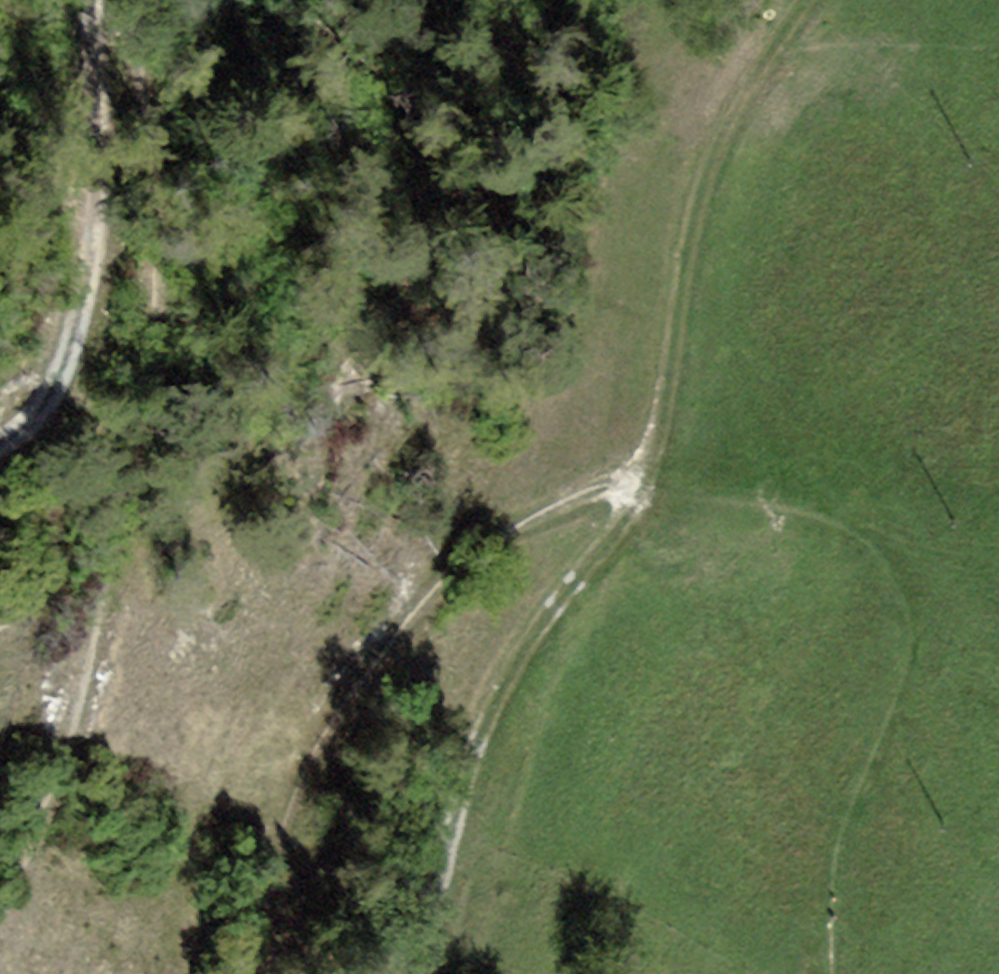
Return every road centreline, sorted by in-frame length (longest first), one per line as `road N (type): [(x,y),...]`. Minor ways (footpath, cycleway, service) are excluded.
road 1 (track): [(0,919),(19,902),(66,750),(172,332),(149,94),(110,0)]
road 2 (track): [(645,453),(769,447),(846,469),(893,503),(920,570),(911,628),(850,780),(808,973)]
road 3 (track): [(645,453),(510,526),(433,592),(351,682),(296,805),(244,973)]
road 4 (track): [(645,453),(512,688),(417,973)]
road 5 (track): [(0,458),(58,416),(95,348),(113,185),(98,0)]
road 6 (track): [(818,0),(782,36),(679,249),(645,453)]

